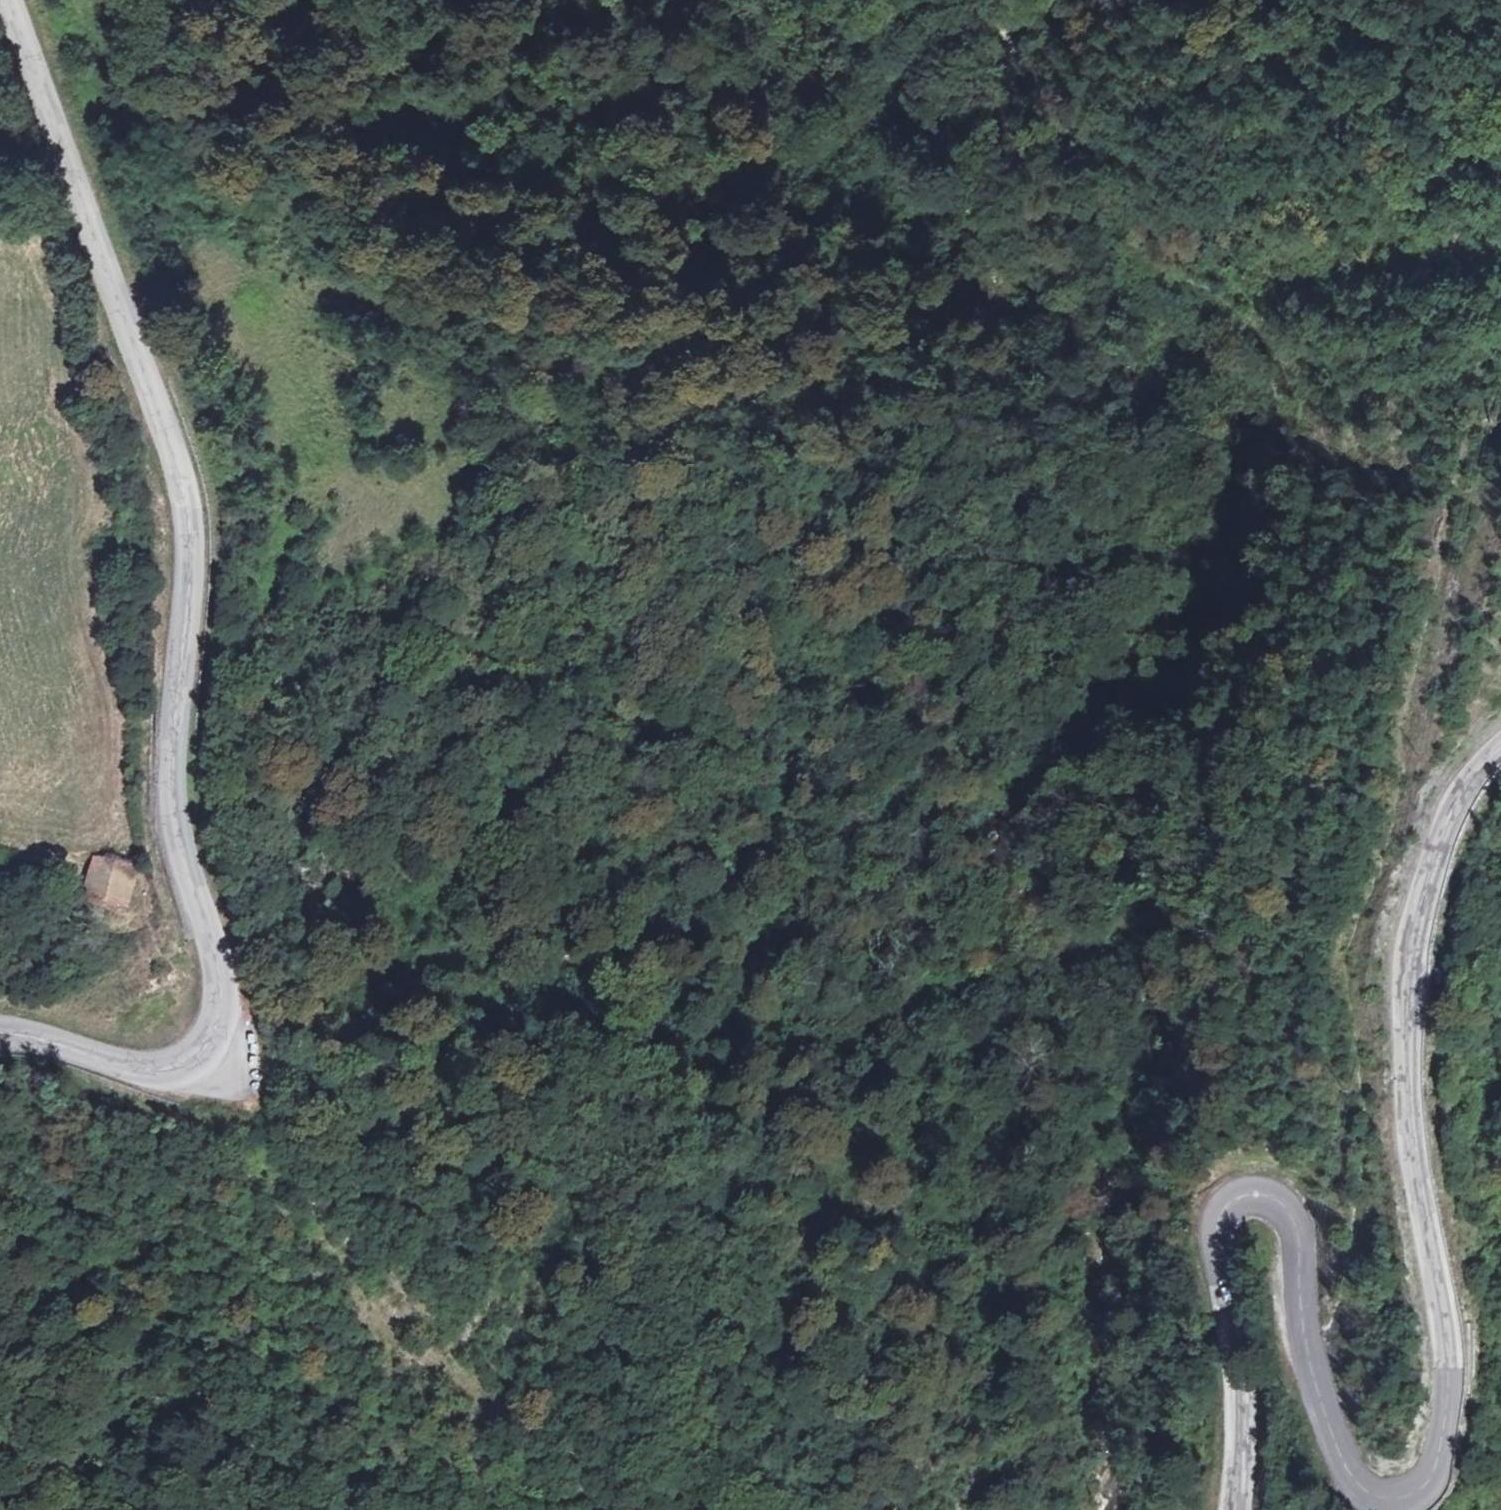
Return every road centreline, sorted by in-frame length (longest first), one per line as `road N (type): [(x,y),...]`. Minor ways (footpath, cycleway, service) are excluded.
road 1 (tertiary): [(1500,746),(1441,830),(1402,987),(1413,1170),(1447,1388),(1435,1463),(1399,1496),(1357,1487),(1325,1426),(1304,1353),(1295,1228),(1280,1201),(1250,1191),(1217,1211),(1211,1242),(1242,1390),(1233,1509)]
road 2 (tertiary): [(0,1030),(39,1035),(170,1083),(197,1079),(222,1060),(237,1014),(176,802),(194,579),(193,494),(14,0)]

